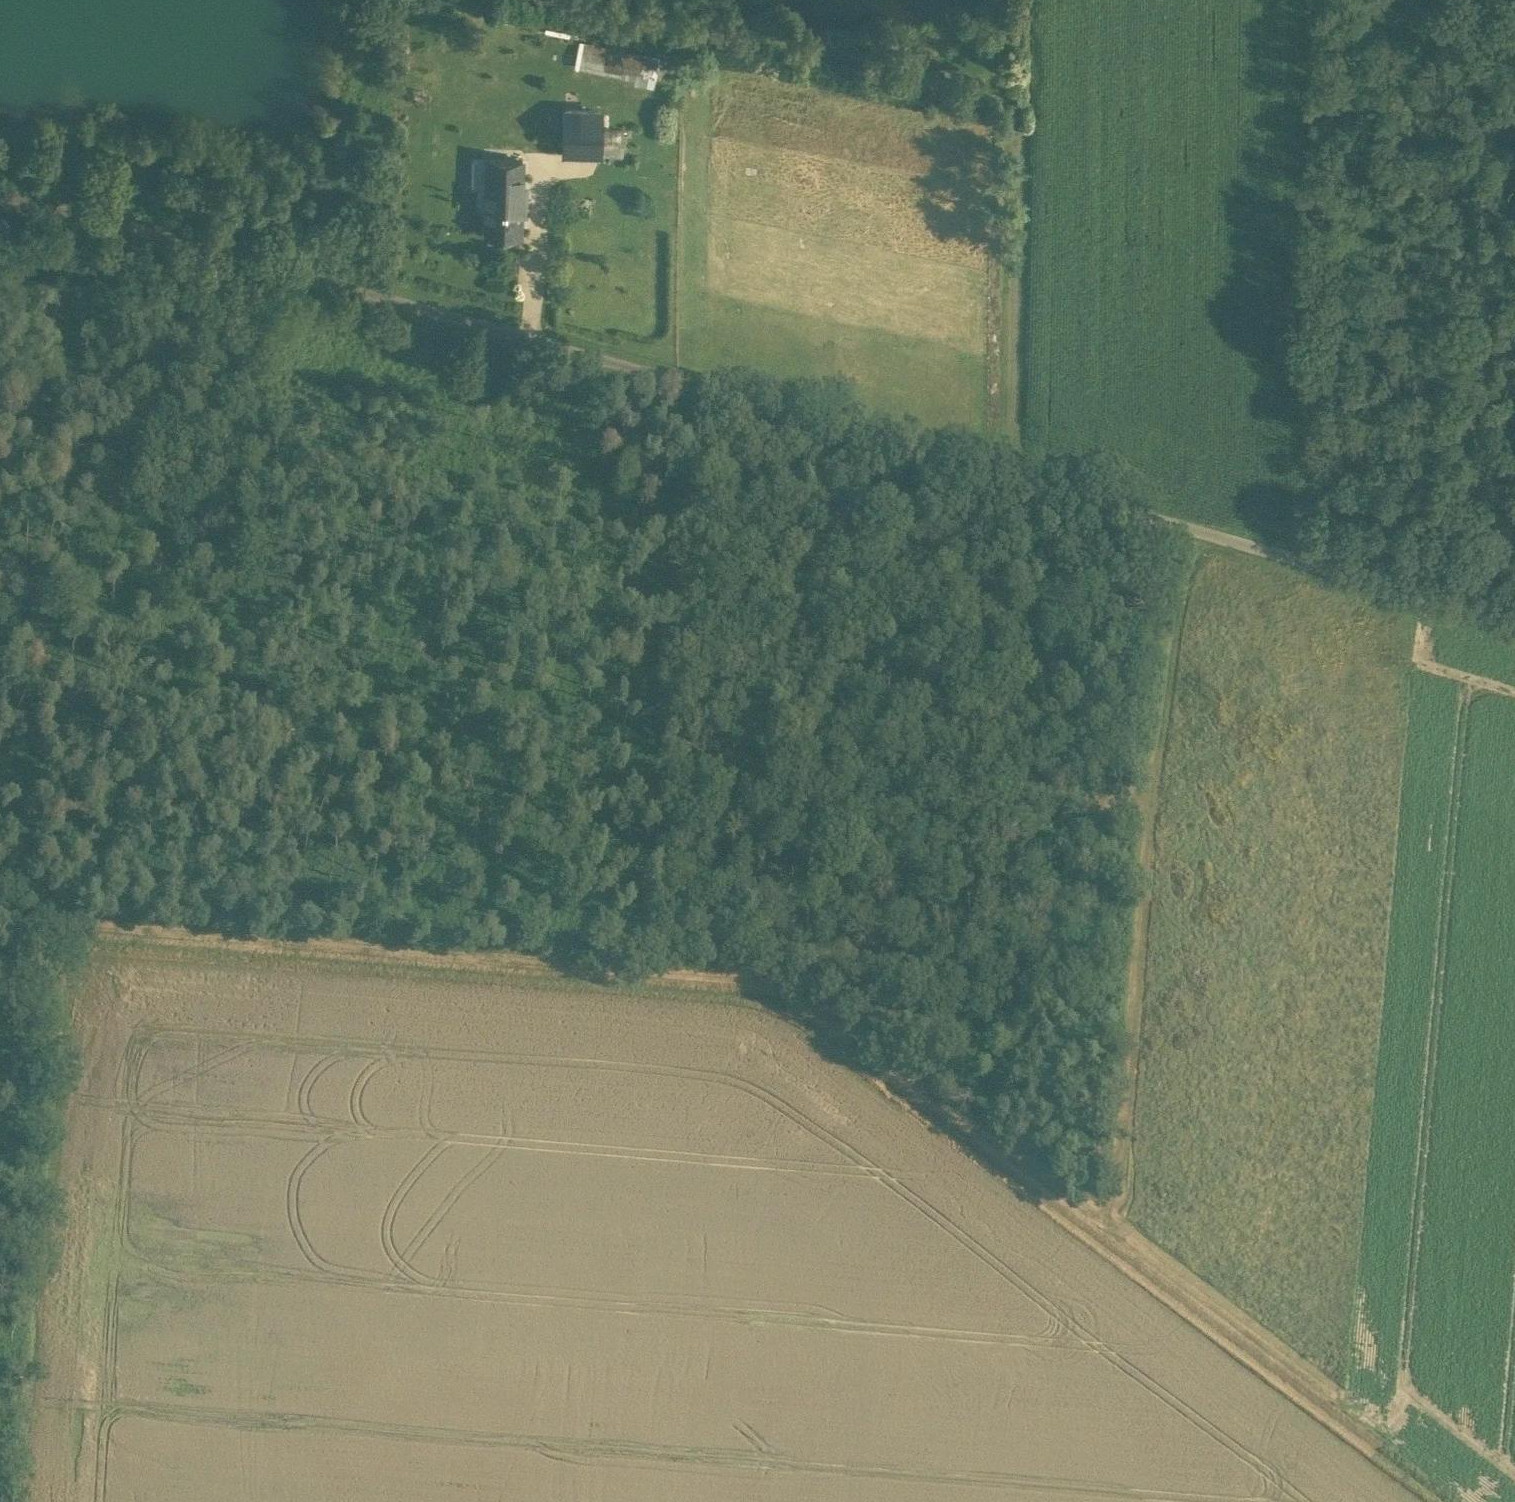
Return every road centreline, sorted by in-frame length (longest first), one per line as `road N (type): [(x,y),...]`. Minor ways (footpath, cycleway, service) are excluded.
road 1 (unclassified): [(0,197),(94,210),(1514,624)]

